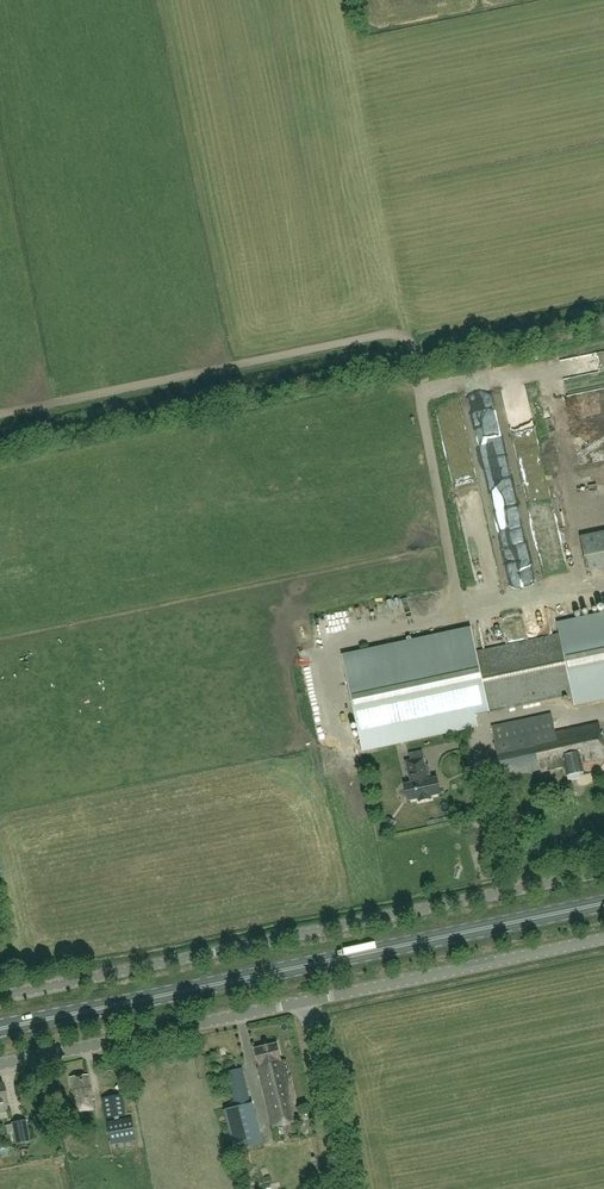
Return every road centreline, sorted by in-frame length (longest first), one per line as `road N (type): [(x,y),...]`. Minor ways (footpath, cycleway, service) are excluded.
road 1 (track): [(0,418),(410,336),(465,603),(603,587)]
road 2 (primary): [(0,1029),(603,904)]
road 3 (unclassified): [(0,996),(603,873)]
road 4 (unclassified): [(0,1065),(310,1002)]
road 5 (unclassified): [(310,1002),(603,939)]
road 6 (unclassified): [(348,1188),(310,1002)]

